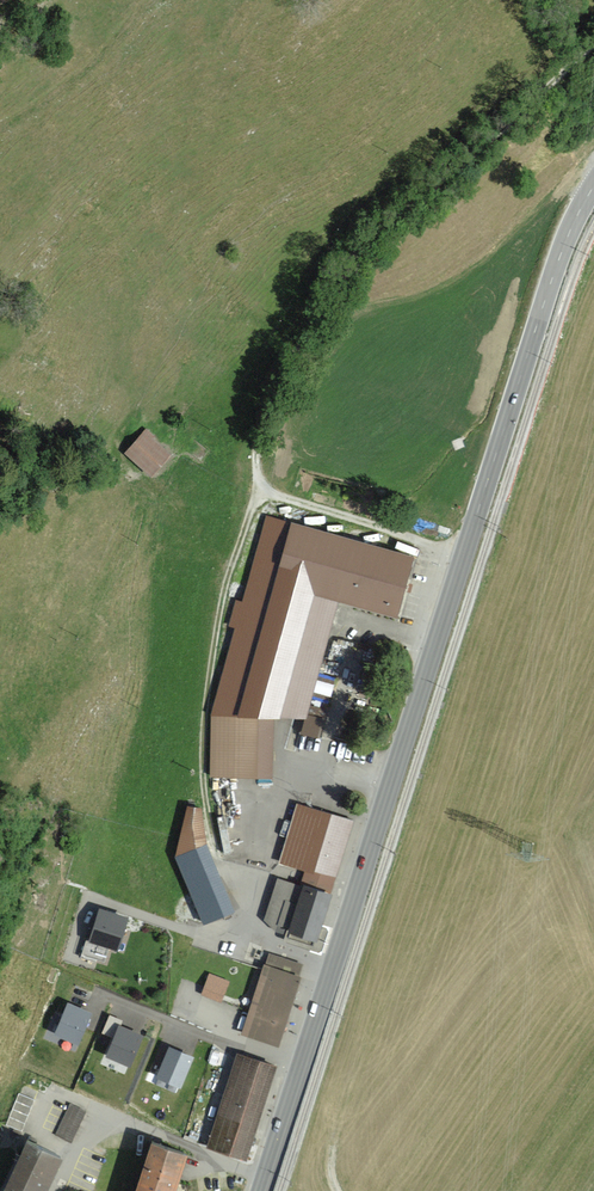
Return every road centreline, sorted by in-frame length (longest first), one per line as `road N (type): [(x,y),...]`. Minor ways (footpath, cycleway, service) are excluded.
road 1 (secondary): [(304,1065),(550,285),(593,190)]
road 2 (residential): [(269,1177),(56,1091)]
road 3 (residential): [(304,1065),(97,993)]

